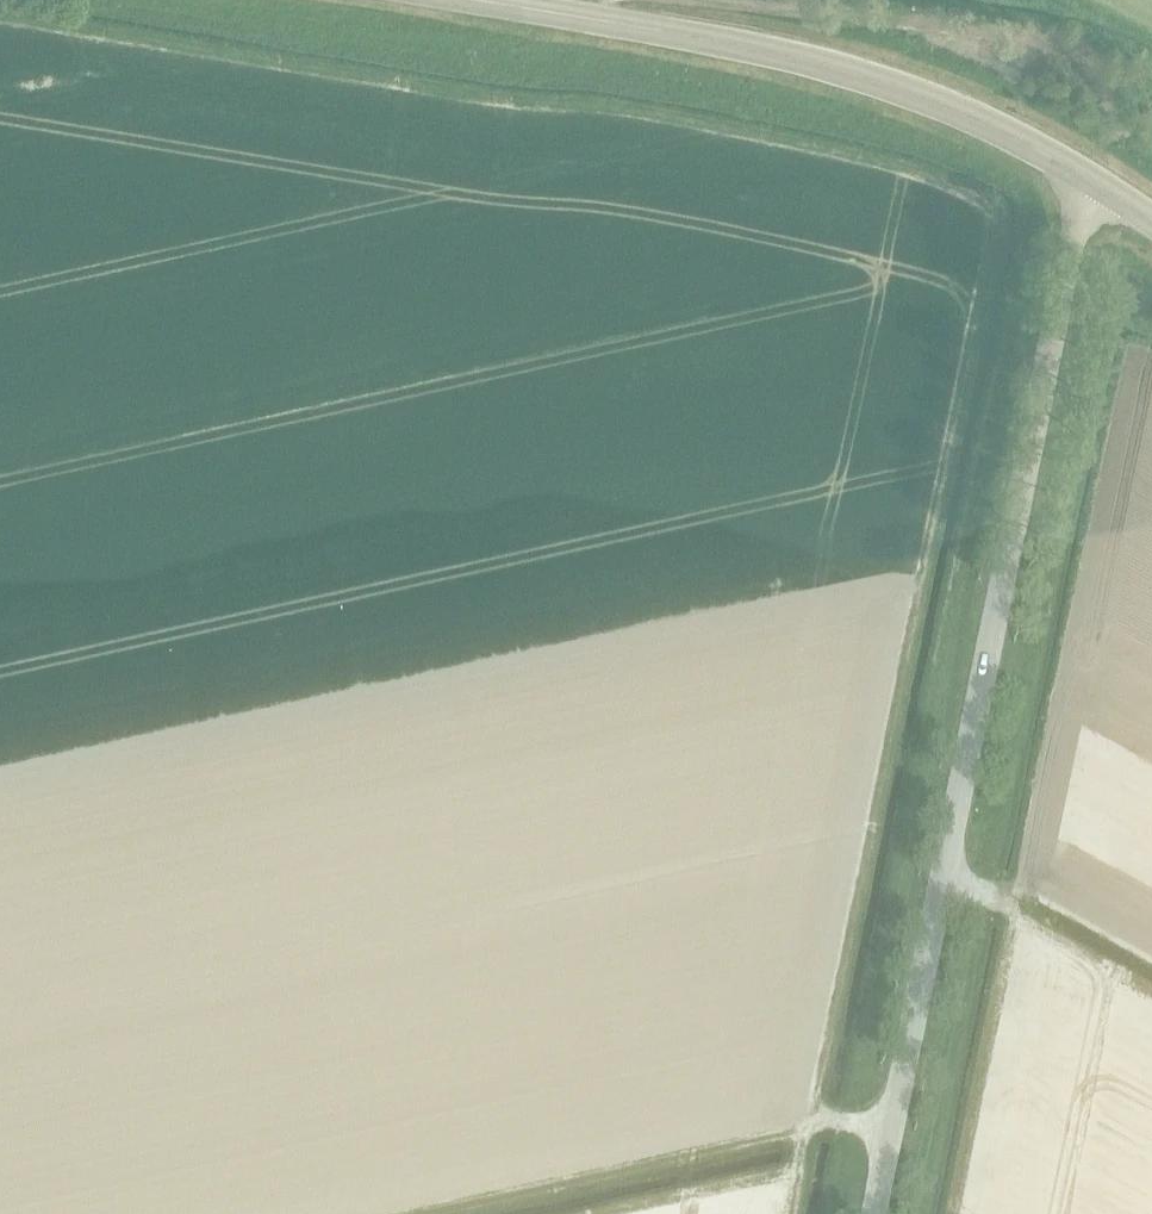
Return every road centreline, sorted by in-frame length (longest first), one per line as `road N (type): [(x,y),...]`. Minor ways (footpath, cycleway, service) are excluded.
road 1 (unclassified): [(874,1213),(1087,178)]
road 2 (secondary): [(1087,178),(939,102),(852,73),(698,36),(481,0)]

